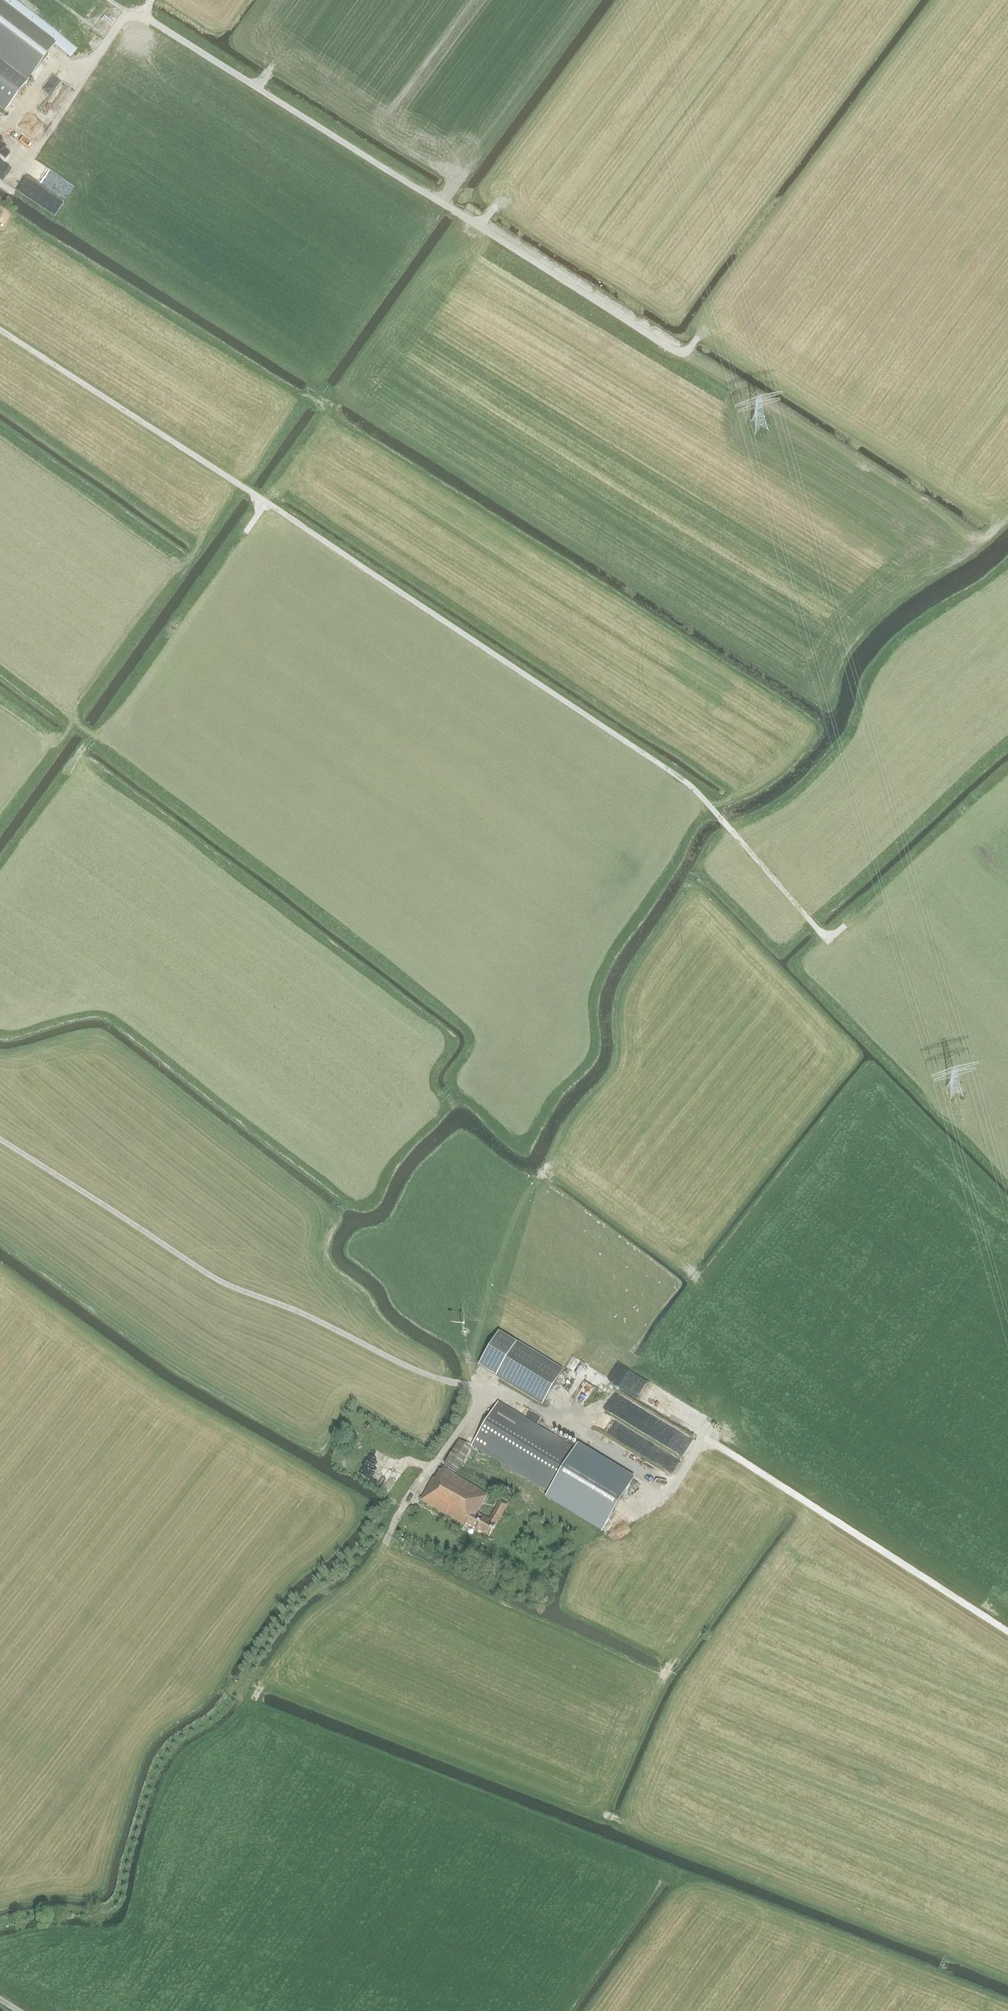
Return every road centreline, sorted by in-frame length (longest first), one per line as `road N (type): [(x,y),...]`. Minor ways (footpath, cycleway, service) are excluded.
road 1 (track): [(844,927),(829,941),(683,779),(0,329)]
road 2 (track): [(697,338),(674,350),(141,17),(118,25),(13,178),(0,170)]
road 3 (track): [(1007,1631),(702,1436),(667,1493),(500,1386),(477,1391)]
road 4 (track): [(386,1542),(415,1488),(466,1425)]

